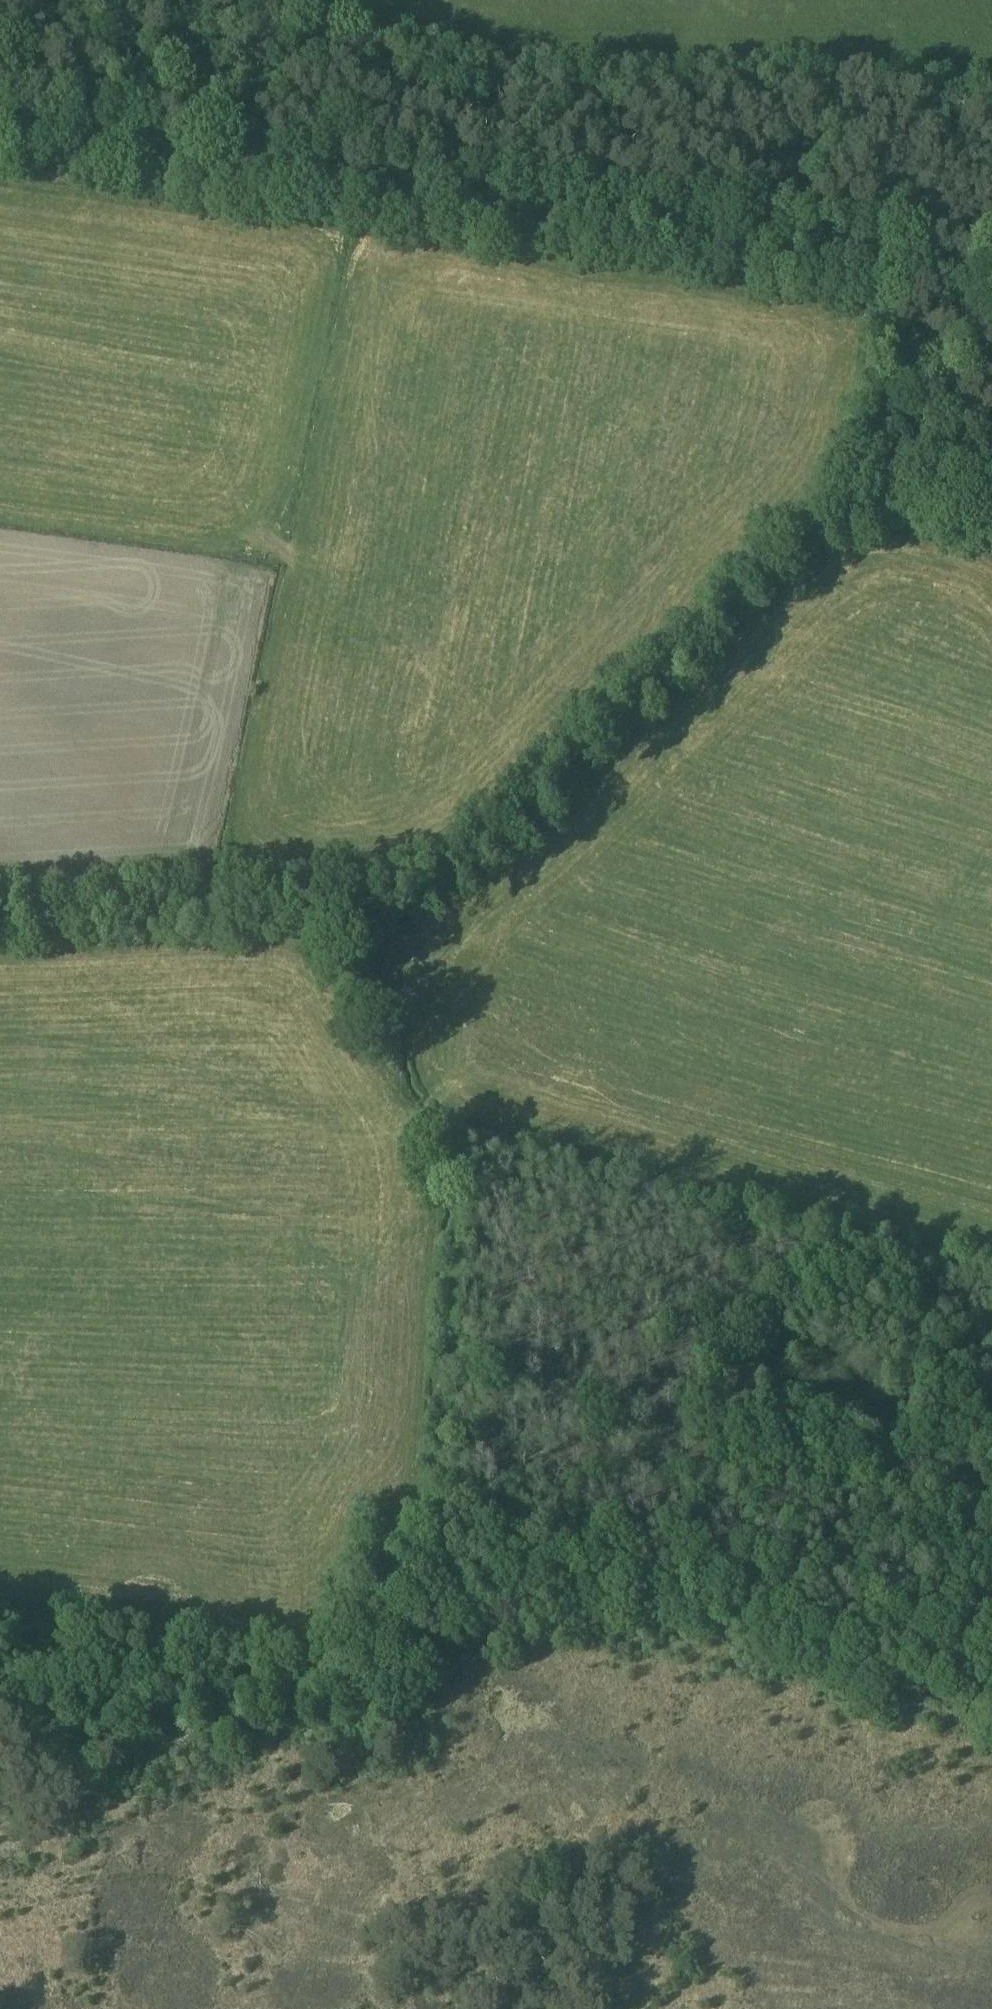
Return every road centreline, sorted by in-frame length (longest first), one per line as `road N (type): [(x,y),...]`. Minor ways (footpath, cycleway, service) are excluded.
road 1 (track): [(0,141),(991,286)]
road 2 (track): [(350,1119),(0,1098)]

